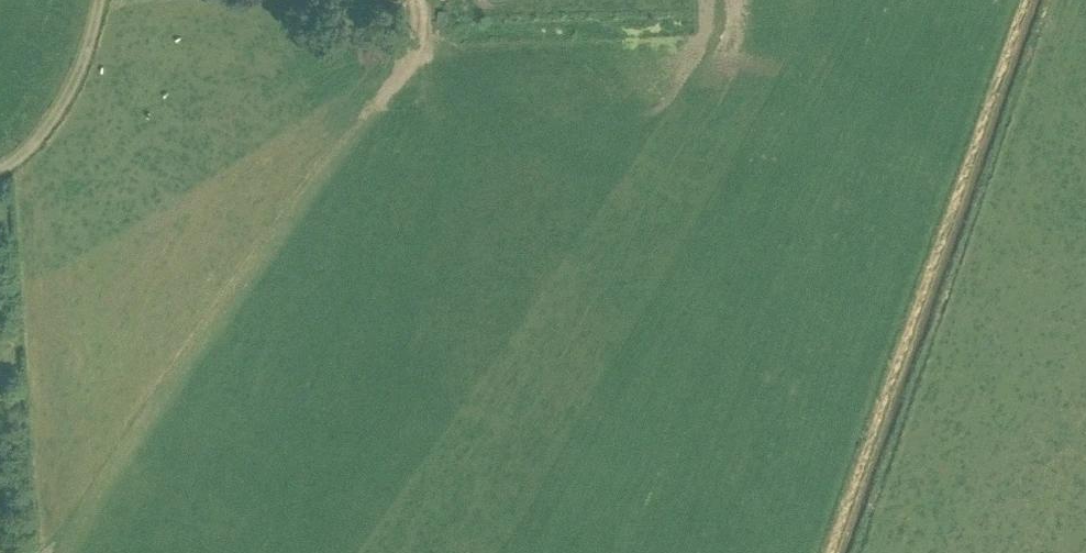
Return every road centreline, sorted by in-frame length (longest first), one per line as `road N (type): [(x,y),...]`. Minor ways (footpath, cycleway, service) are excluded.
road 1 (track): [(0,172),(45,132),(65,101),(100,0)]

